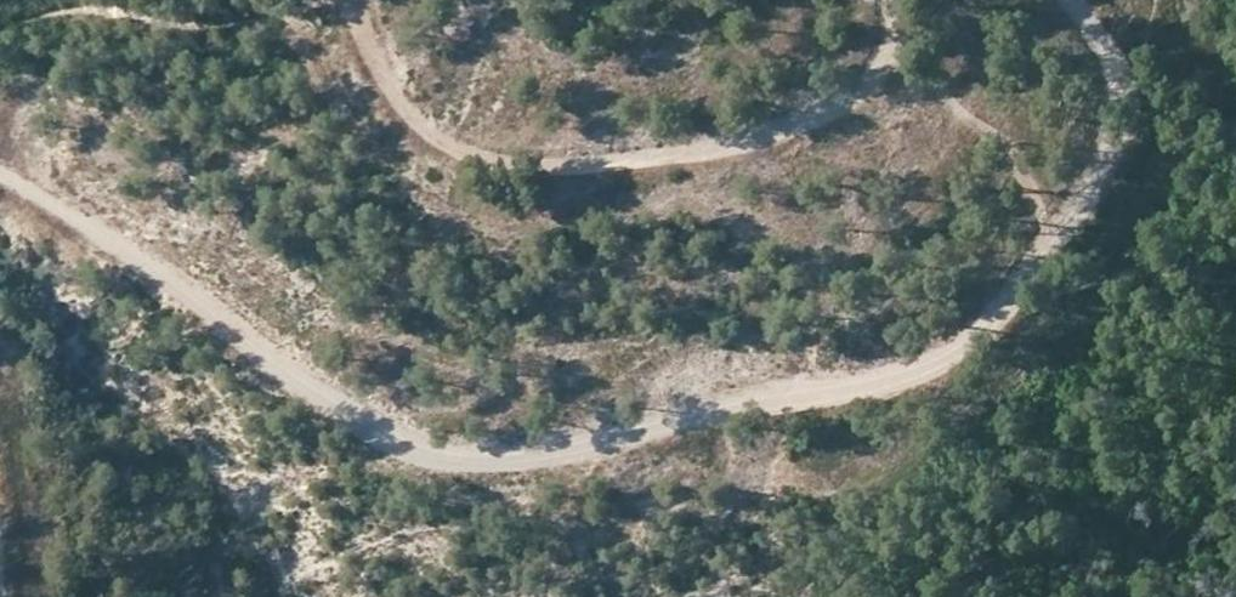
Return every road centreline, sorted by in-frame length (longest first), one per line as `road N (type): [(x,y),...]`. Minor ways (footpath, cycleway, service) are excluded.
road 1 (track): [(0,180),(164,281),(311,395),(425,455),(495,458),(617,440),(760,400),(895,378),(948,360),(999,323),(1098,195),(1111,163),(1111,54),(1075,0)]
road 2 (track): [(898,0),(898,37),(887,65),(864,90),(812,119),(699,151),(544,169),(471,155),(415,125),(386,88),(351,0)]

